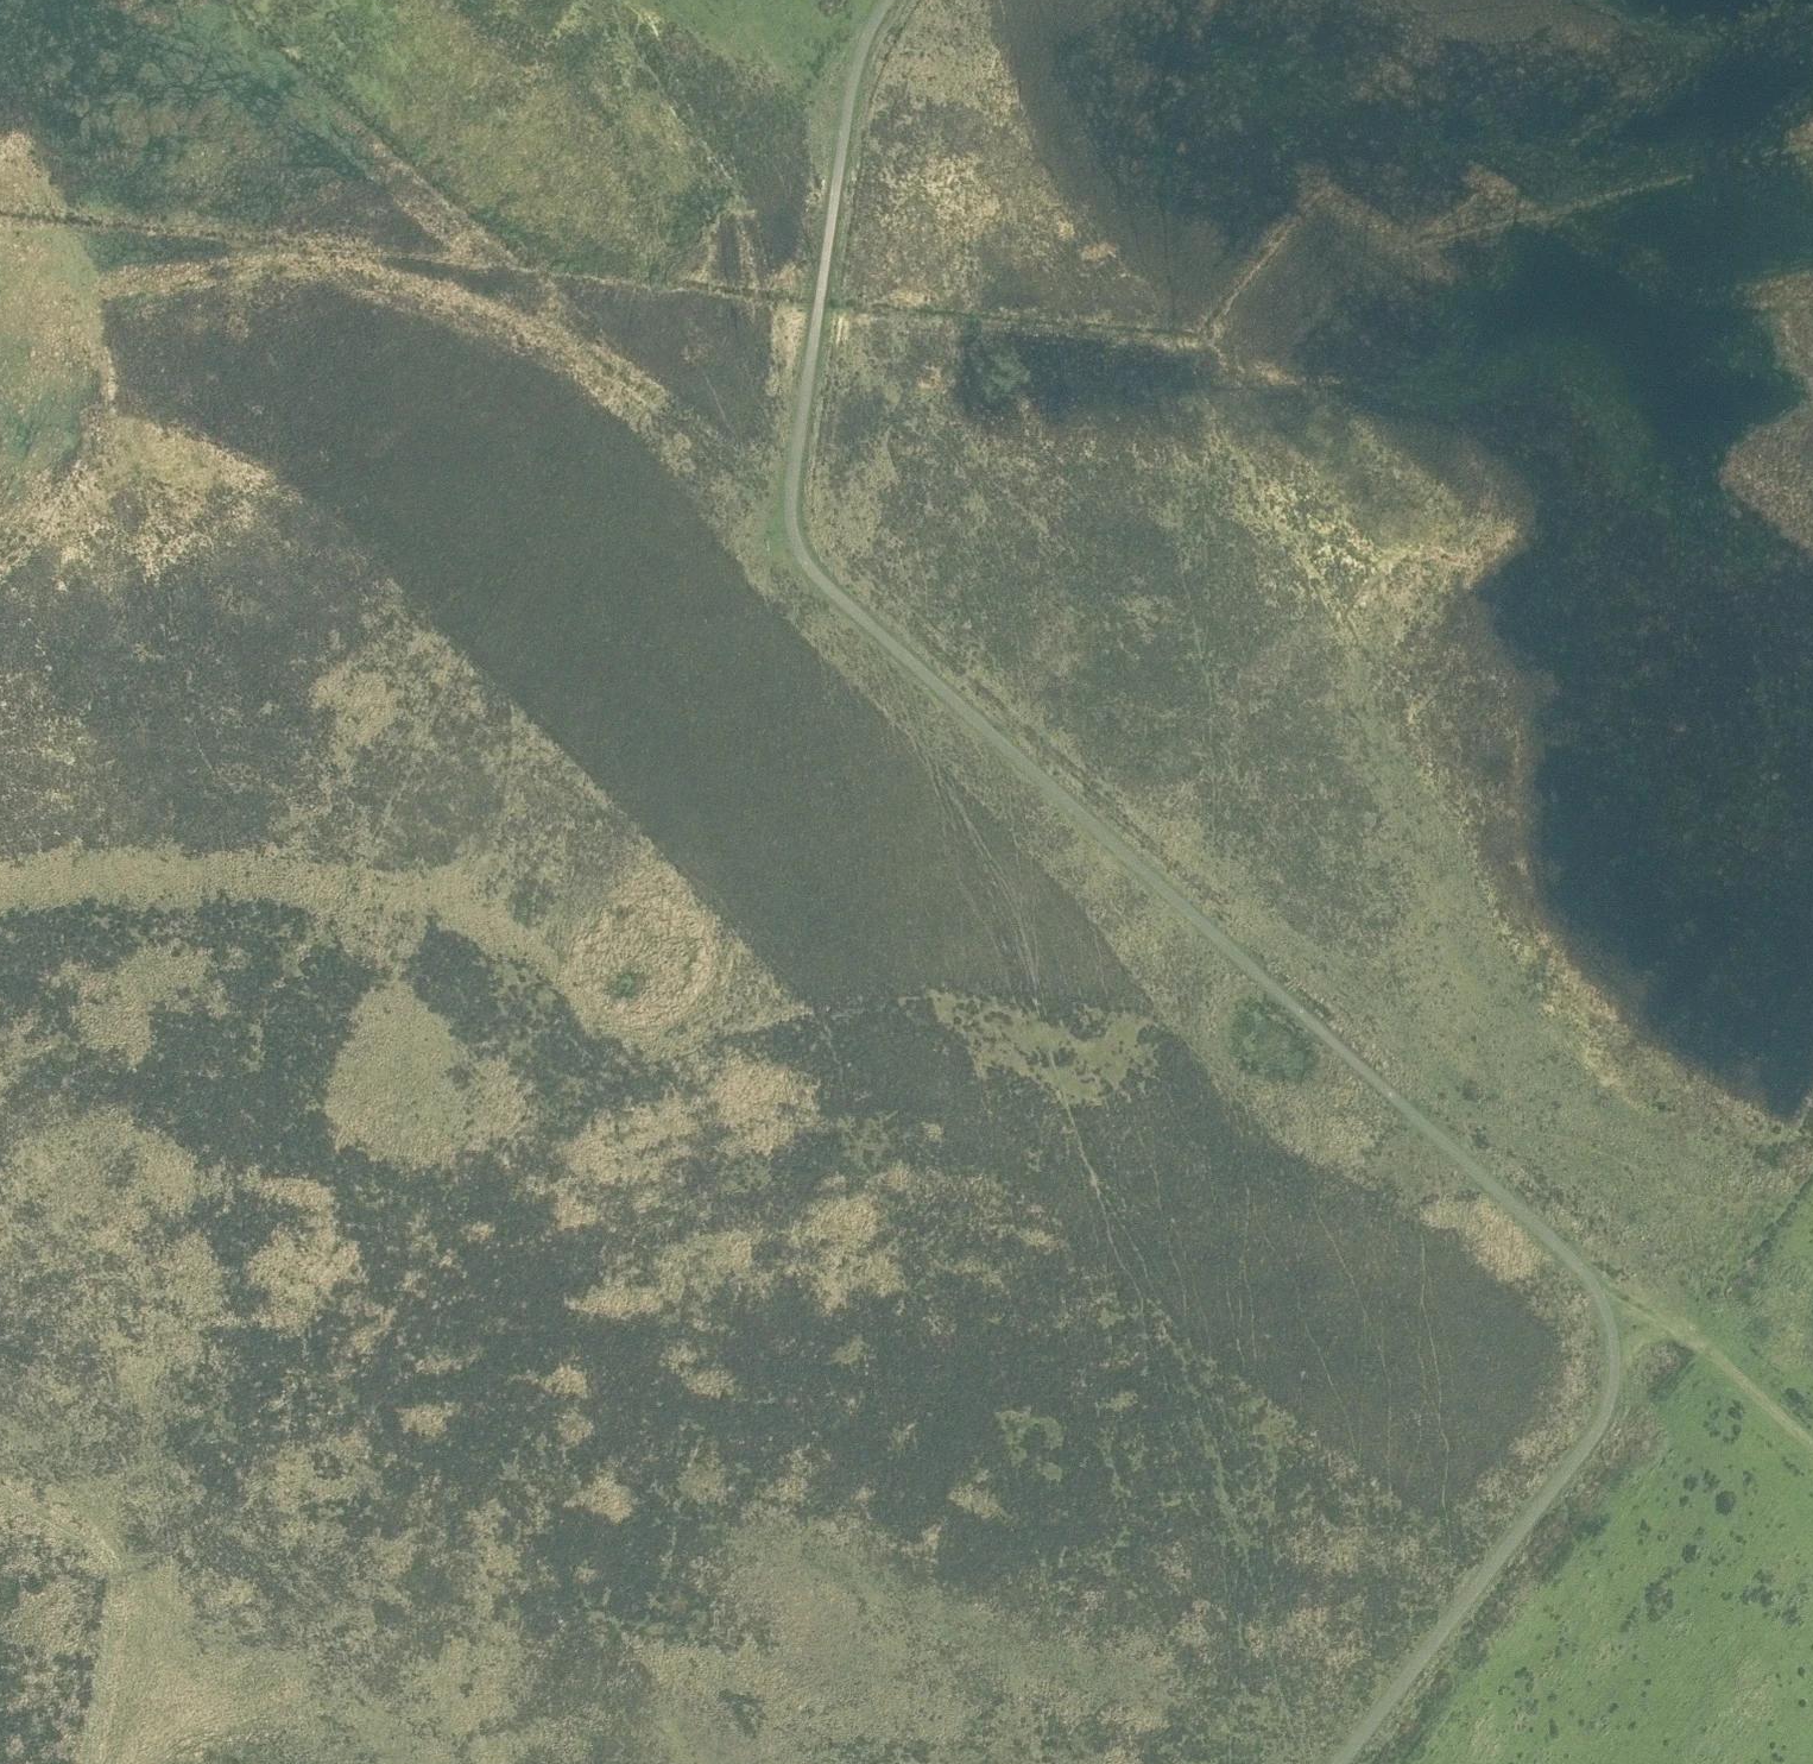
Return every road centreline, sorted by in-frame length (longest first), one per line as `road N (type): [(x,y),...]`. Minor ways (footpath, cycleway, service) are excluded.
road 1 (track): [(1812,1439),(1700,1336),(1667,1326),(1619,1349)]

